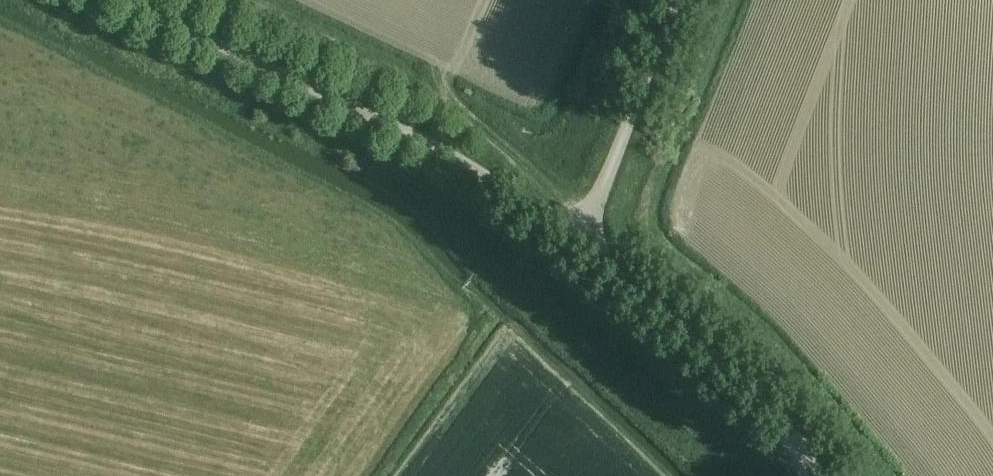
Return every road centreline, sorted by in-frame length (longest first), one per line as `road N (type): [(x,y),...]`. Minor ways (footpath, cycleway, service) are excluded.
road 1 (unclassified): [(583,242),(453,161),(116,0)]
road 2 (unclassified): [(826,475),(787,427),(583,242)]
road 3 (unclassified): [(583,242),(675,0)]

